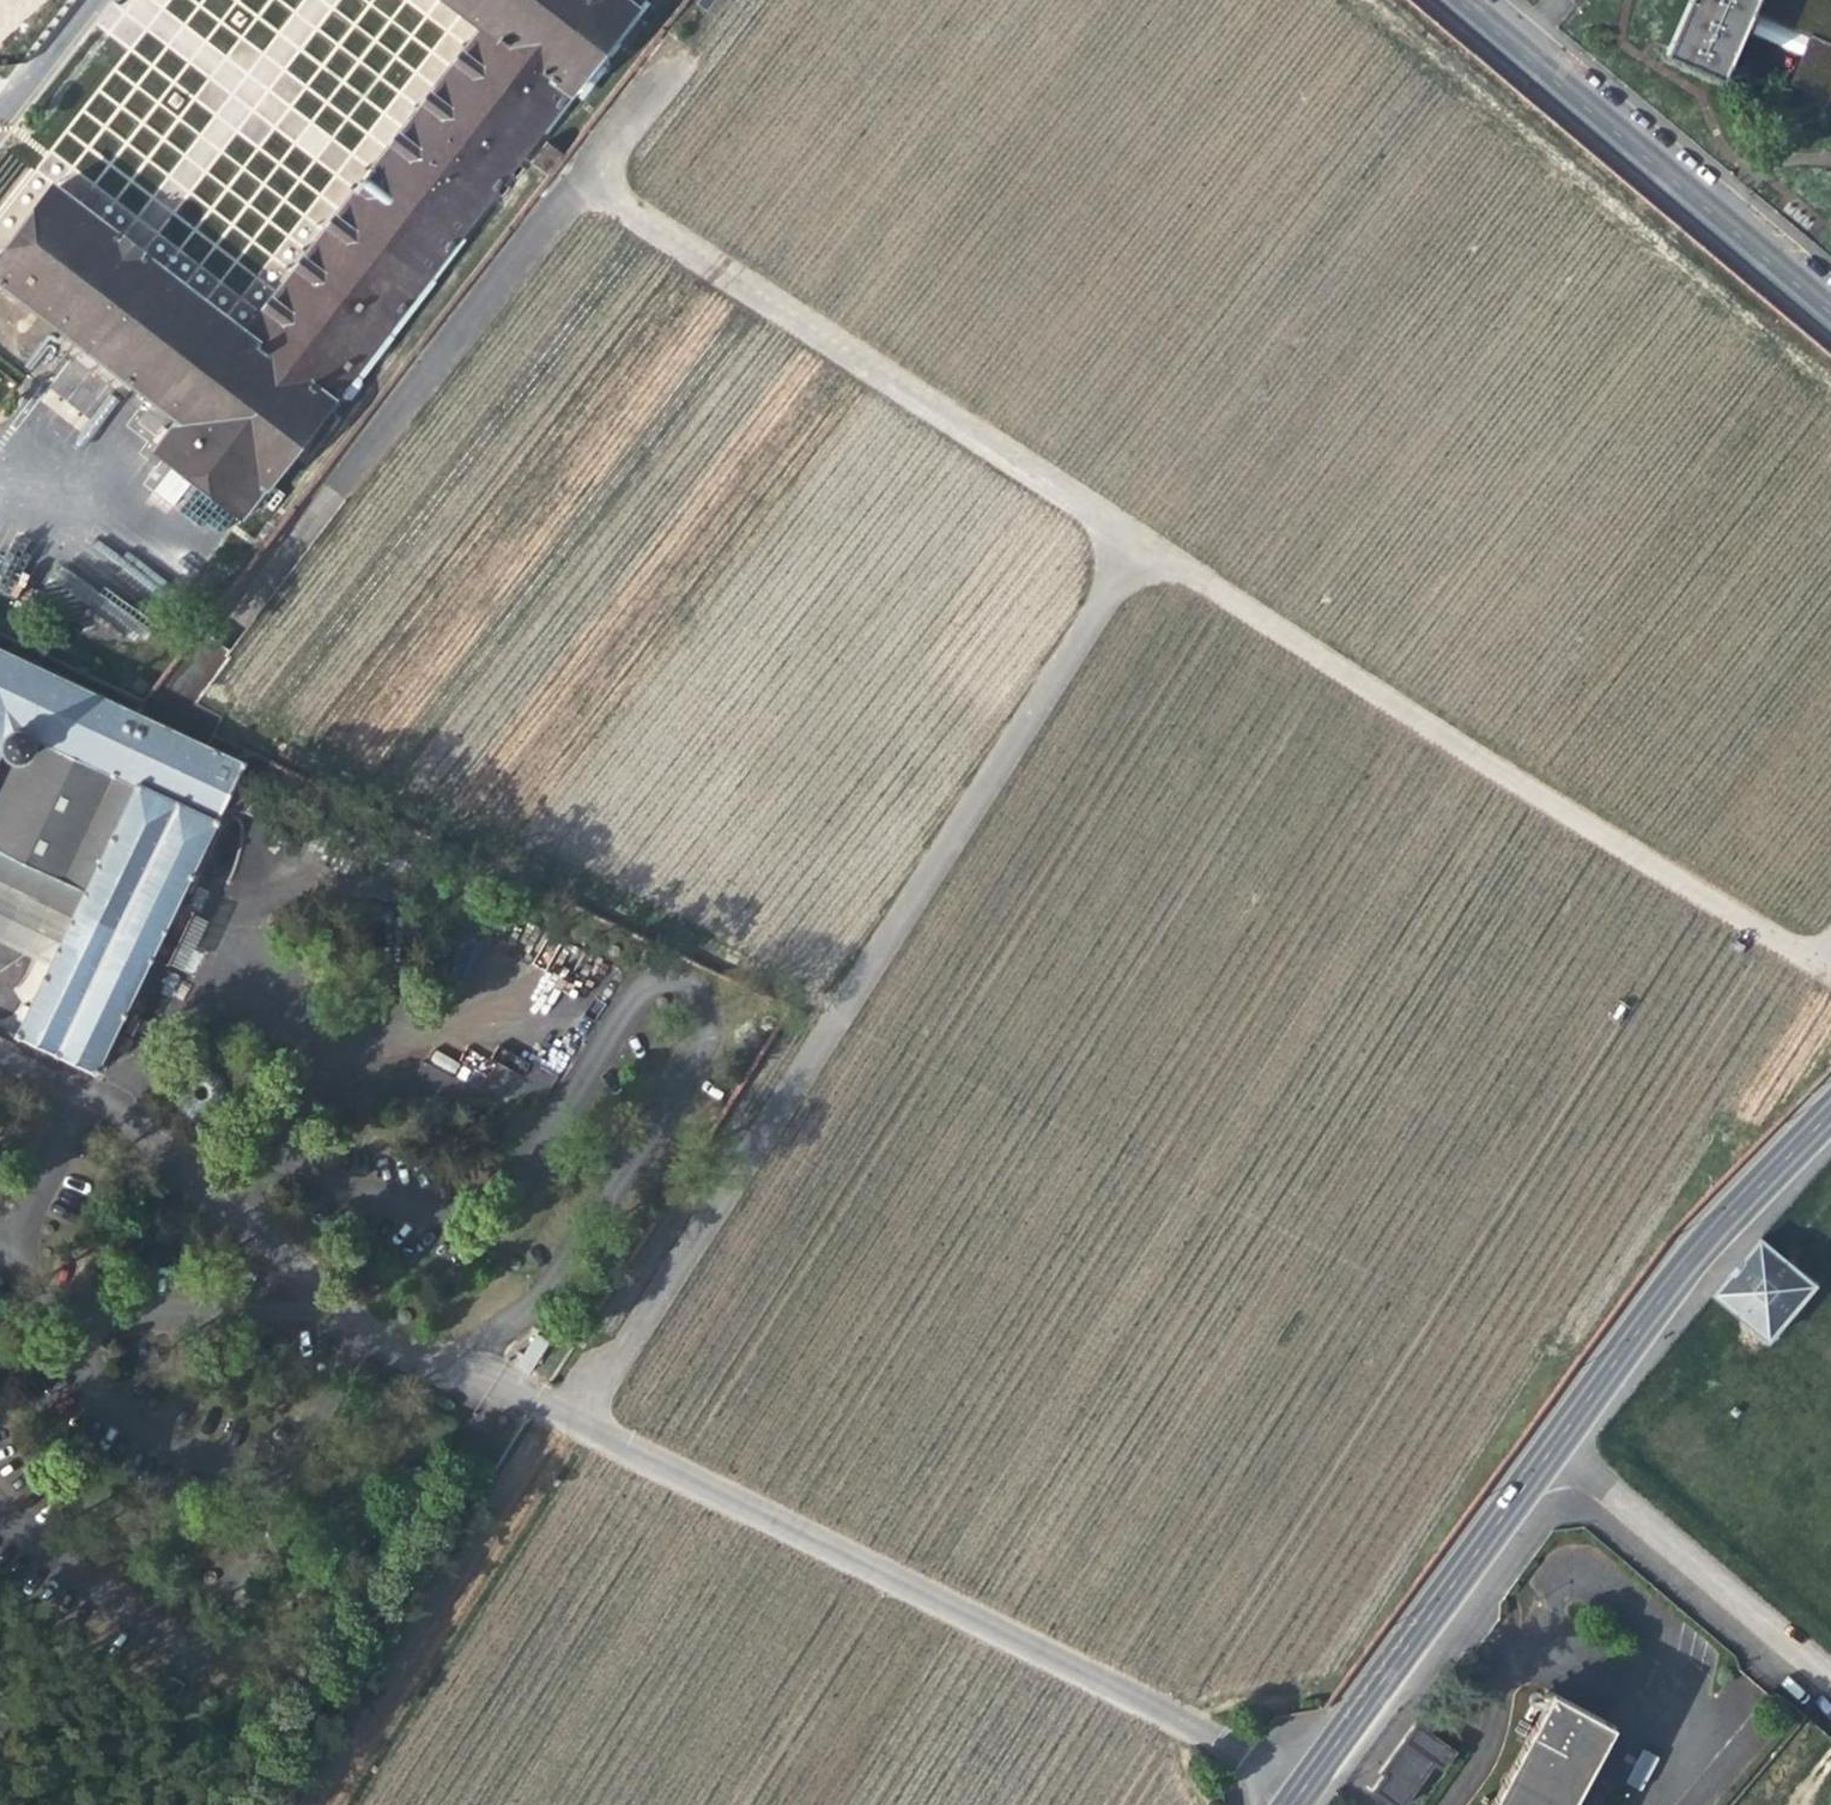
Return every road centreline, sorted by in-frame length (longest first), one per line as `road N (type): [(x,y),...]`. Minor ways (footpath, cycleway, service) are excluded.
road 1 (residential): [(1455,0),(1830,320)]
road 2 (residential): [(1830,1099),(1703,1232),(1547,1447)]
road 3 (residential): [(1547,1447),(1292,1804)]
road 4 (residential): [(1547,1447),(1830,1685)]

